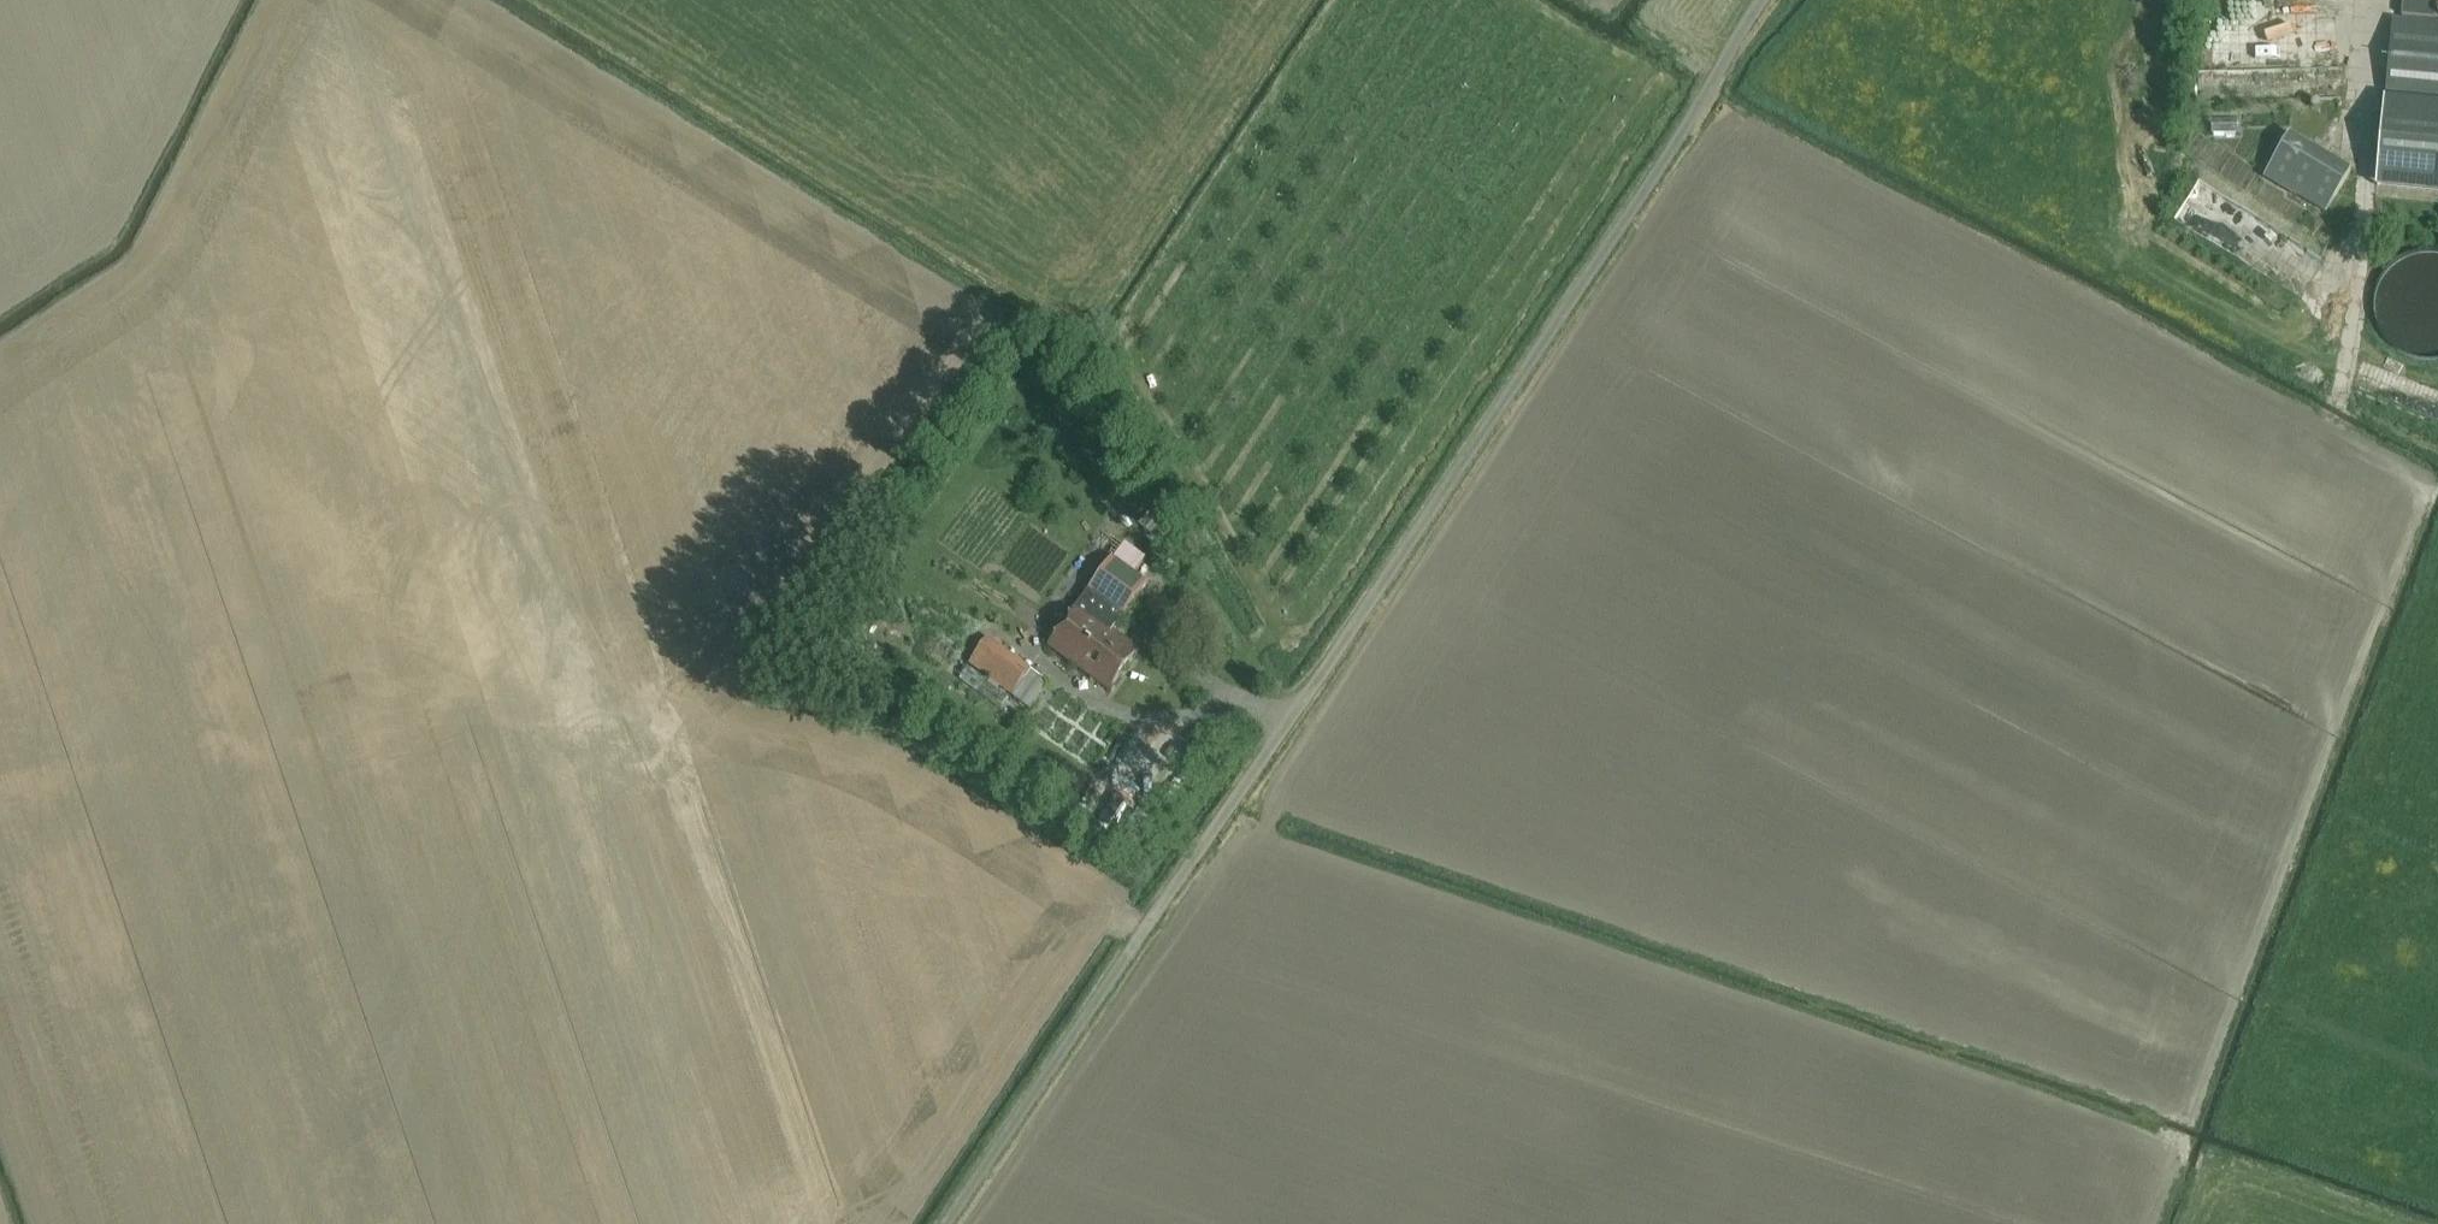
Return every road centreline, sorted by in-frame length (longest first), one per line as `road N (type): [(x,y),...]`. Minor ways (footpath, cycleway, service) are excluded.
road 1 (unclassified): [(948,1223),(1764,0)]

